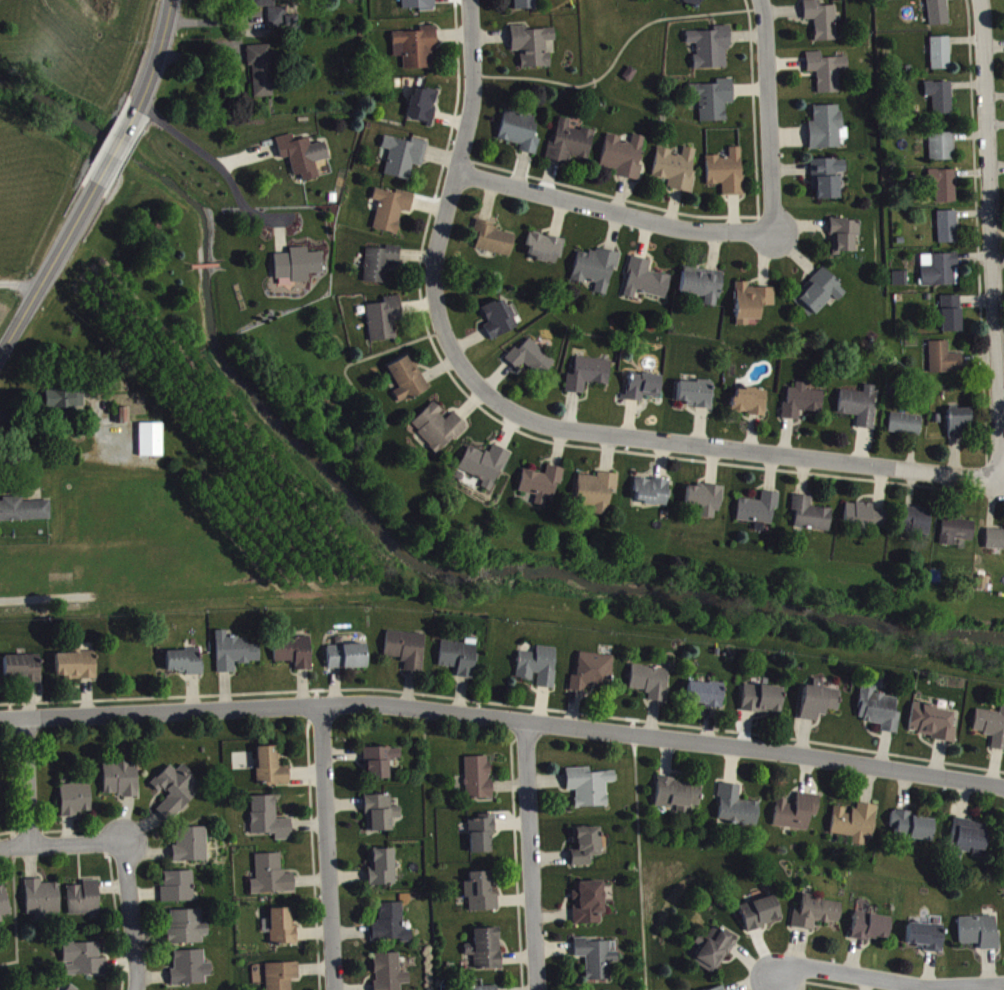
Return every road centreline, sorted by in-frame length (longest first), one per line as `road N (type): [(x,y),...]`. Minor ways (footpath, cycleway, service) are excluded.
road 1 (residential): [(0,718),(379,704),(760,748),(1003,787)]
road 2 (residential): [(1002,485),(561,434),(507,413),(466,380)]
road 3 (residential): [(1002,485),(982,0)]
road 4 (residential): [(472,0),(476,110),(433,265),(442,335),(466,380)]
road 5 (residential): [(462,176),(690,235),(774,234)]
road 6 (residential): [(318,704),(333,989)]
road 7 (residential): [(525,722),(537,989)]
road 8 (residential): [(774,234),(760,0)]
road 9 (residential): [(1003,983),(927,986),(802,967),(774,975)]
road 10 (secondary): [(0,355),(96,184)]
road 11 (residential): [(122,843),(135,989)]
road 12 (residential): [(25,716),(29,843)]
road 13 (residential): [(0,847),(122,843)]

